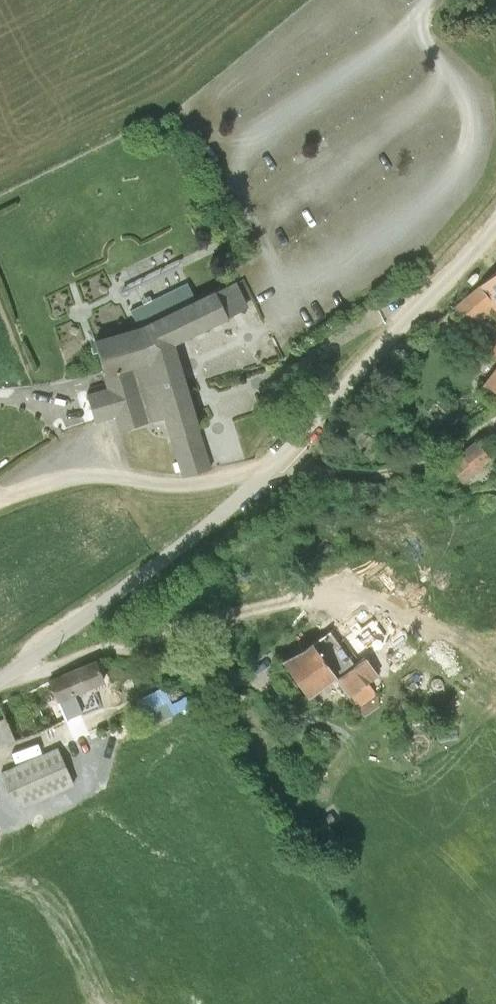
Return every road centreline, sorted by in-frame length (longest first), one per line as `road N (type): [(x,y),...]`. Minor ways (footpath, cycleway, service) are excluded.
road 1 (unclassified): [(495,262),(277,499),(0,712)]

